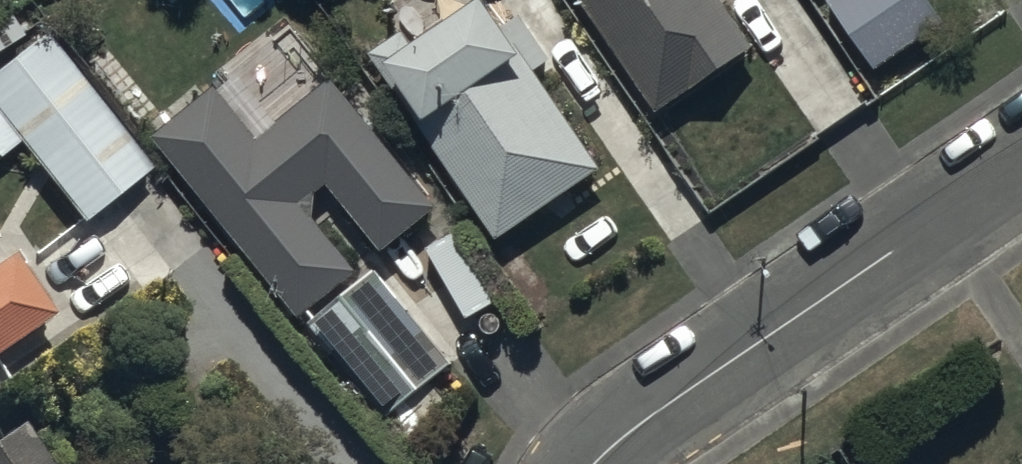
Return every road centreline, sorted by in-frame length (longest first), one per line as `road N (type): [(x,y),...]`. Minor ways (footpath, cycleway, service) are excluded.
road 1 (residential): [(596,463),(641,422),(1021,168)]

